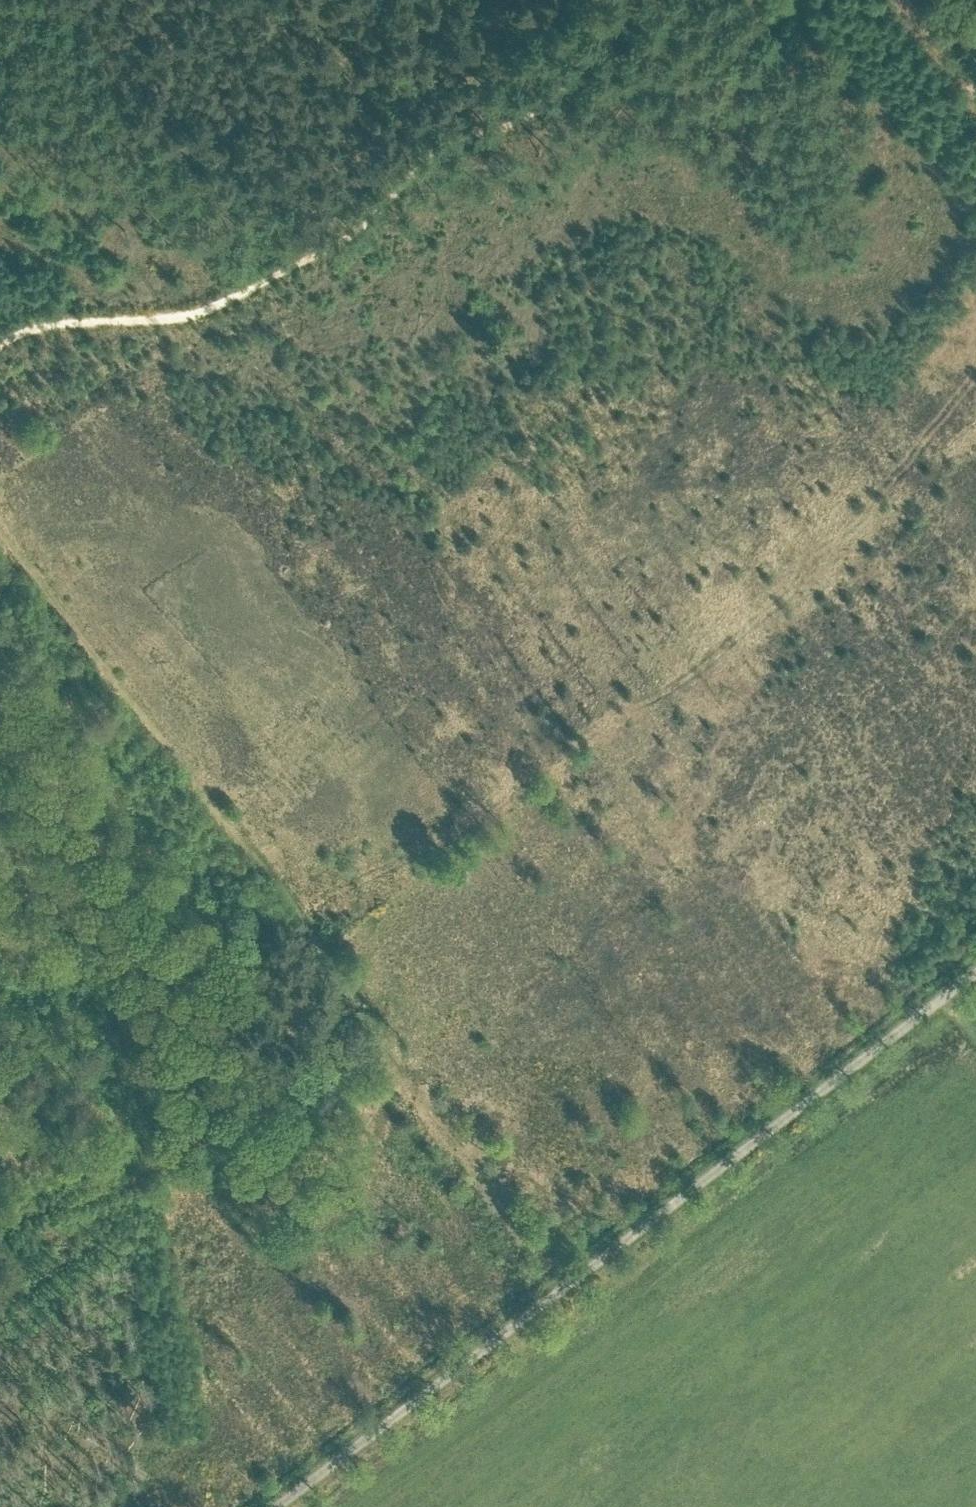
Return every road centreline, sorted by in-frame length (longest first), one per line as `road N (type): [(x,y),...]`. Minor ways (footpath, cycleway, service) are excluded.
road 1 (unclassified): [(272,1506),(975,970)]
road 2 (track): [(0,531),(310,940)]

